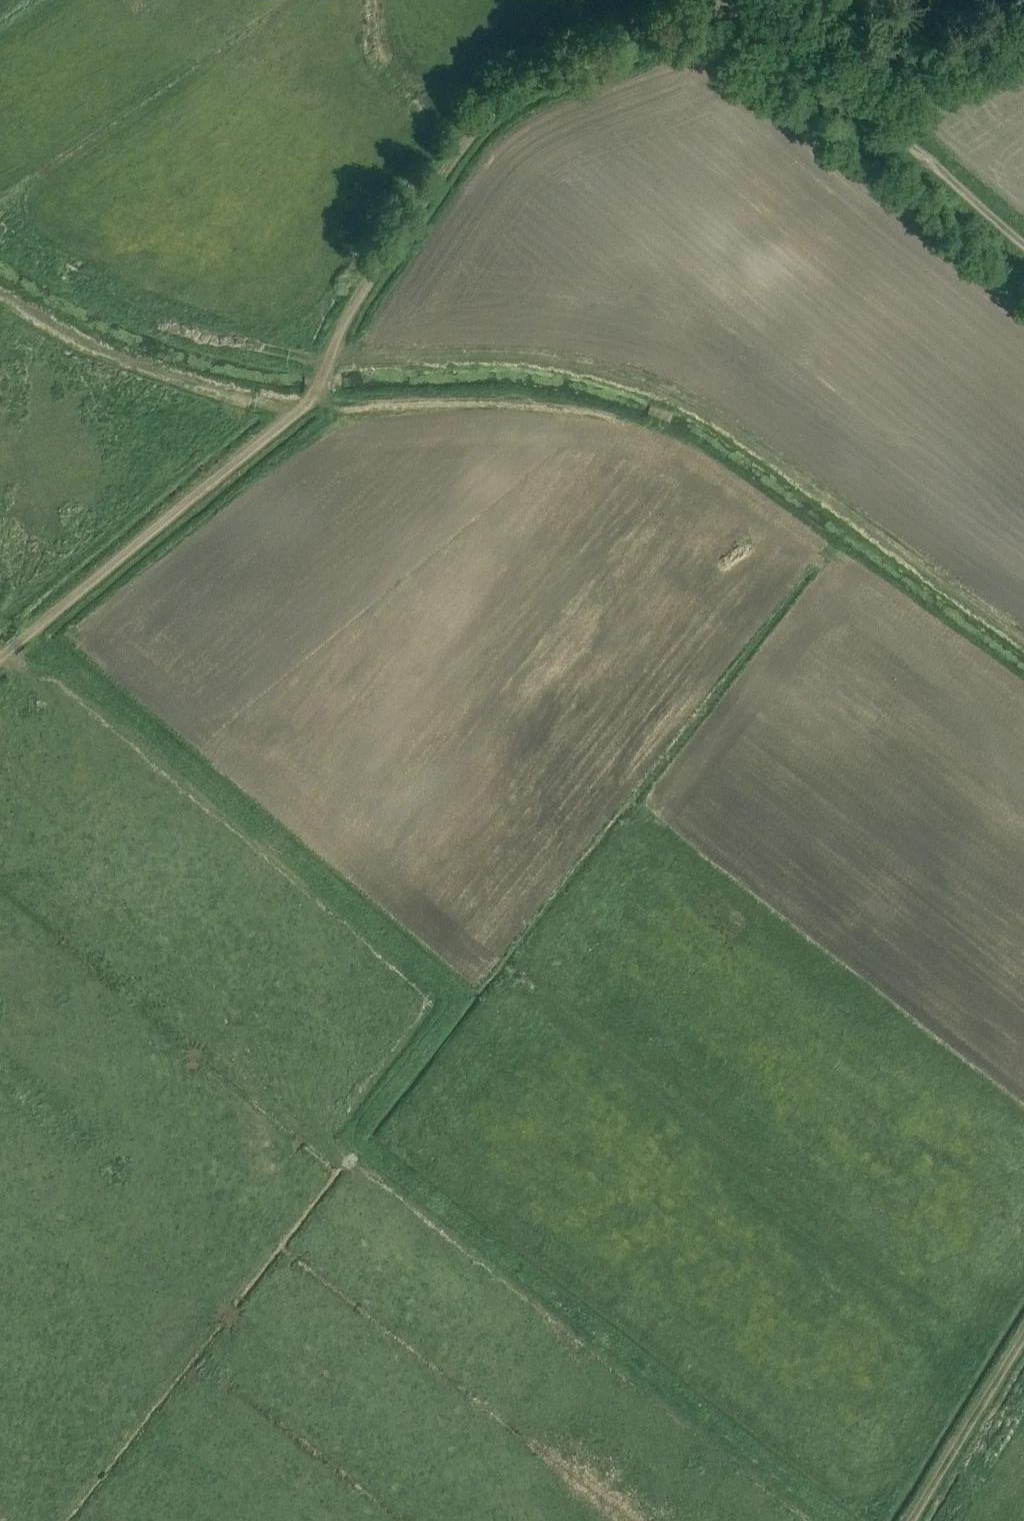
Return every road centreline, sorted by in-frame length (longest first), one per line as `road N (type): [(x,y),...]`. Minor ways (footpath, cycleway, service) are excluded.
road 1 (track): [(0,657),(311,400),(356,307),(500,109),(731,6)]
road 2 (track): [(1023,246),(731,6)]
road 3 (track): [(1023,1338),(912,1520)]

